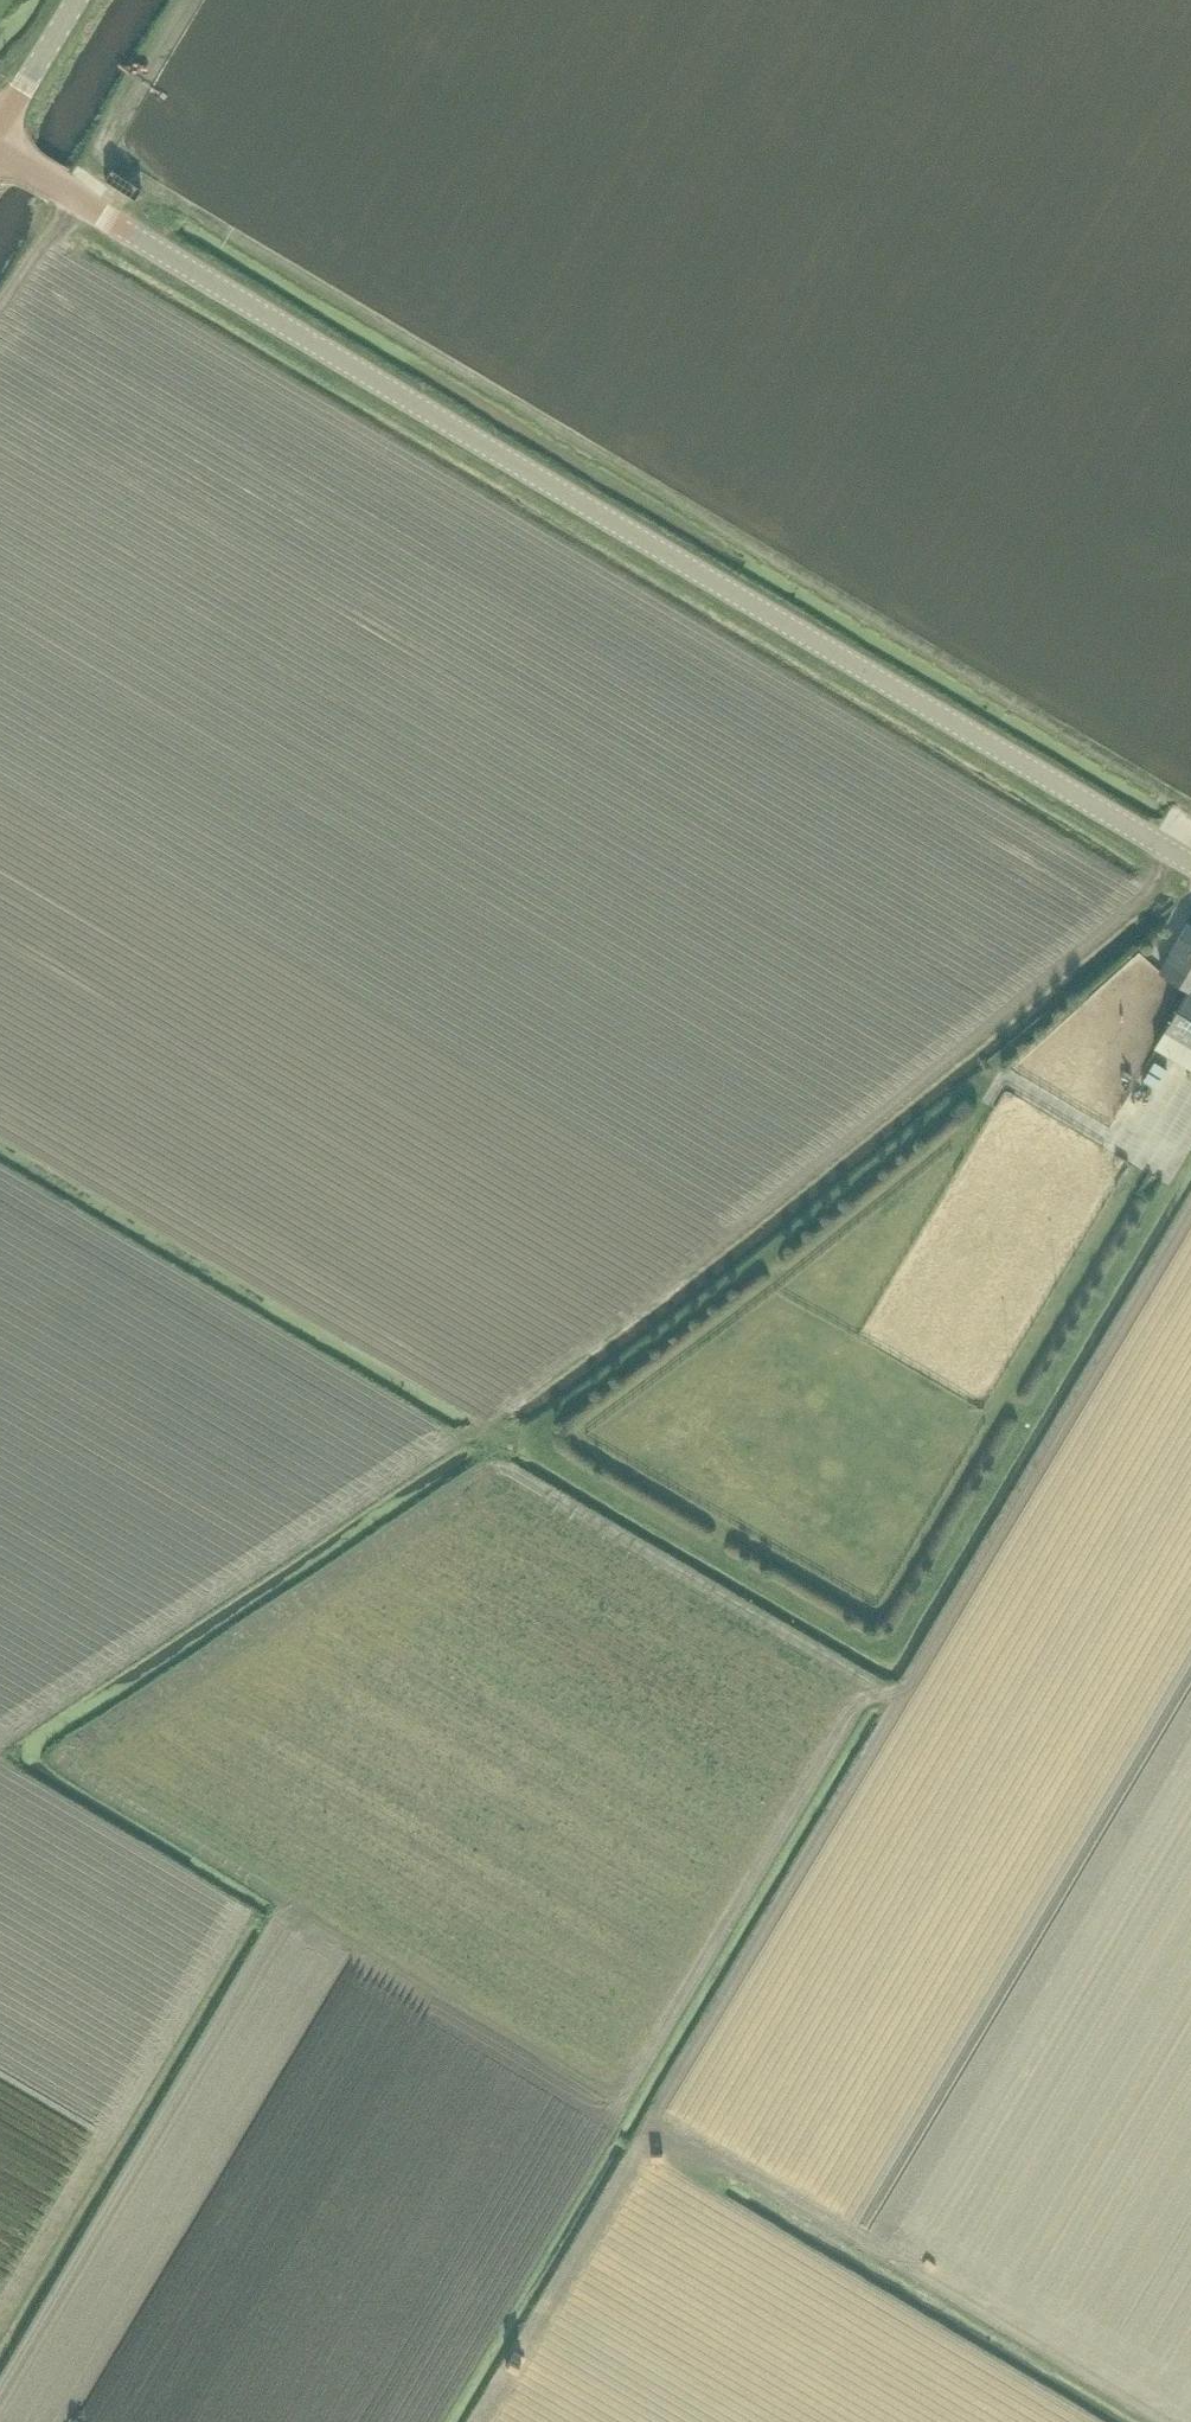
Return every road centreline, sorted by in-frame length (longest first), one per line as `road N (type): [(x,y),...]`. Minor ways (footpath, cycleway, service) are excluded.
road 1 (unclassified): [(1190,860),(0,154)]
road 2 (unclassified): [(0,126),(77,0)]

